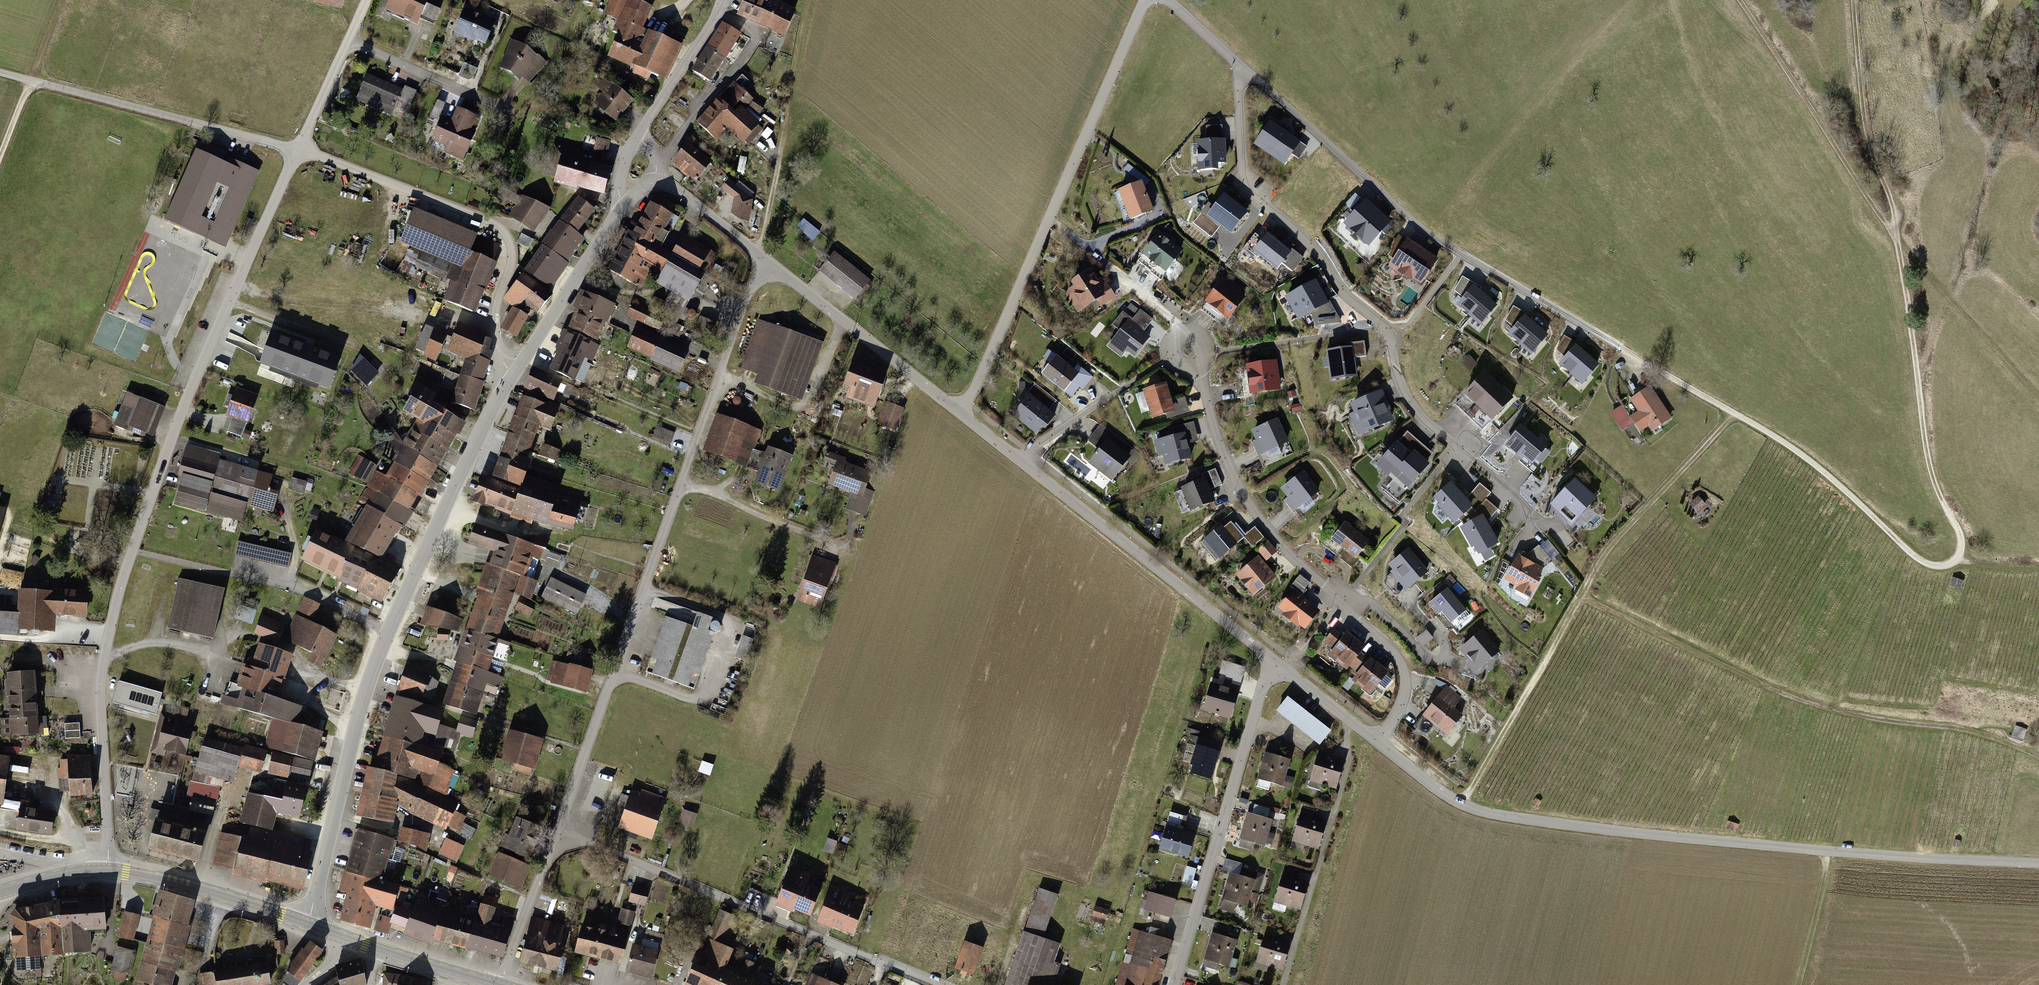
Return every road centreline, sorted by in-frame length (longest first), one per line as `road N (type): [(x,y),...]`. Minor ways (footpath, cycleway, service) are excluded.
road 1 (track): [(1736,413),(1838,483),(1926,563),(1958,558),(1959,532),(1929,464),(1898,241),(1739,0)]
road 2 (residential): [(108,870),(100,685),(123,577),(171,436),(300,149)]
road 3 (residential): [(1237,63),(1415,224),(1736,413)]
road 4 (residential): [(513,372),(368,683),(308,924)]
road 5 (residential): [(1237,63),(1241,163),(1252,188),(1385,328),(1401,384),(1427,423),(1527,510)]
road 6 (unclassified): [(1505,816),(1827,851),(2038,863)]
road 7 (track): [(1582,596),(1818,705),(1977,732),(2038,757)]
road 8 (track): [(1736,413),(1604,556),(1461,804)]
road 9 (residential): [(960,414),(1145,0)]
road 10 (residential): [(1378,741),(1402,698),(1398,656),(1250,504),(1196,371)]
road 11 (residential): [(933,984),(560,824)]
road 12 (residential): [(960,414),(1272,658)]
road 13 (residential): [(300,149),(504,229),(511,264),(494,338),(513,372)]
road 14 (track): [(1918,381),(1990,150),(2038,43)]
road 15 (residential): [(560,824),(679,486)]
road 16 (residential): [(1175,984),(1272,658)]
road 17 (track): [(0,73),(300,149)]
road 18 (residential): [(1285,984),(1348,767),(1346,717)]
road 19 (residential): [(761,261),(960,414)]
road 20 (track): [(1898,241),(1866,125),(1853,0)]
road 21 (residential): [(761,261),(679,486)]
road 22 (primary): [(108,870),(196,887),(308,924)]
road 23 (residential): [(621,209),(513,372)]
road 24 (residential): [(349,42),(512,114)]
road 25 (track): [(679,486),(846,547)]
road 26 (residential): [(500,984),(560,824)]
road 27 (residential): [(638,135),(722,0)]
road 28 (track): [(228,303),(355,347),(373,362)]
road 29 (track): [(787,111),(761,261)]
road 30 (residential): [(1378,741),(1444,794),(1505,816)]
road 31 (track): [(1796,984),(1827,851)]
road 32 (residential): [(658,183),(761,261)]
road 33 (primary): [(380,950),(495,984)]
road 34 (residential): [(1196,371),(1209,347),(1187,330),(1170,341),(1167,355),(1187,373)]

